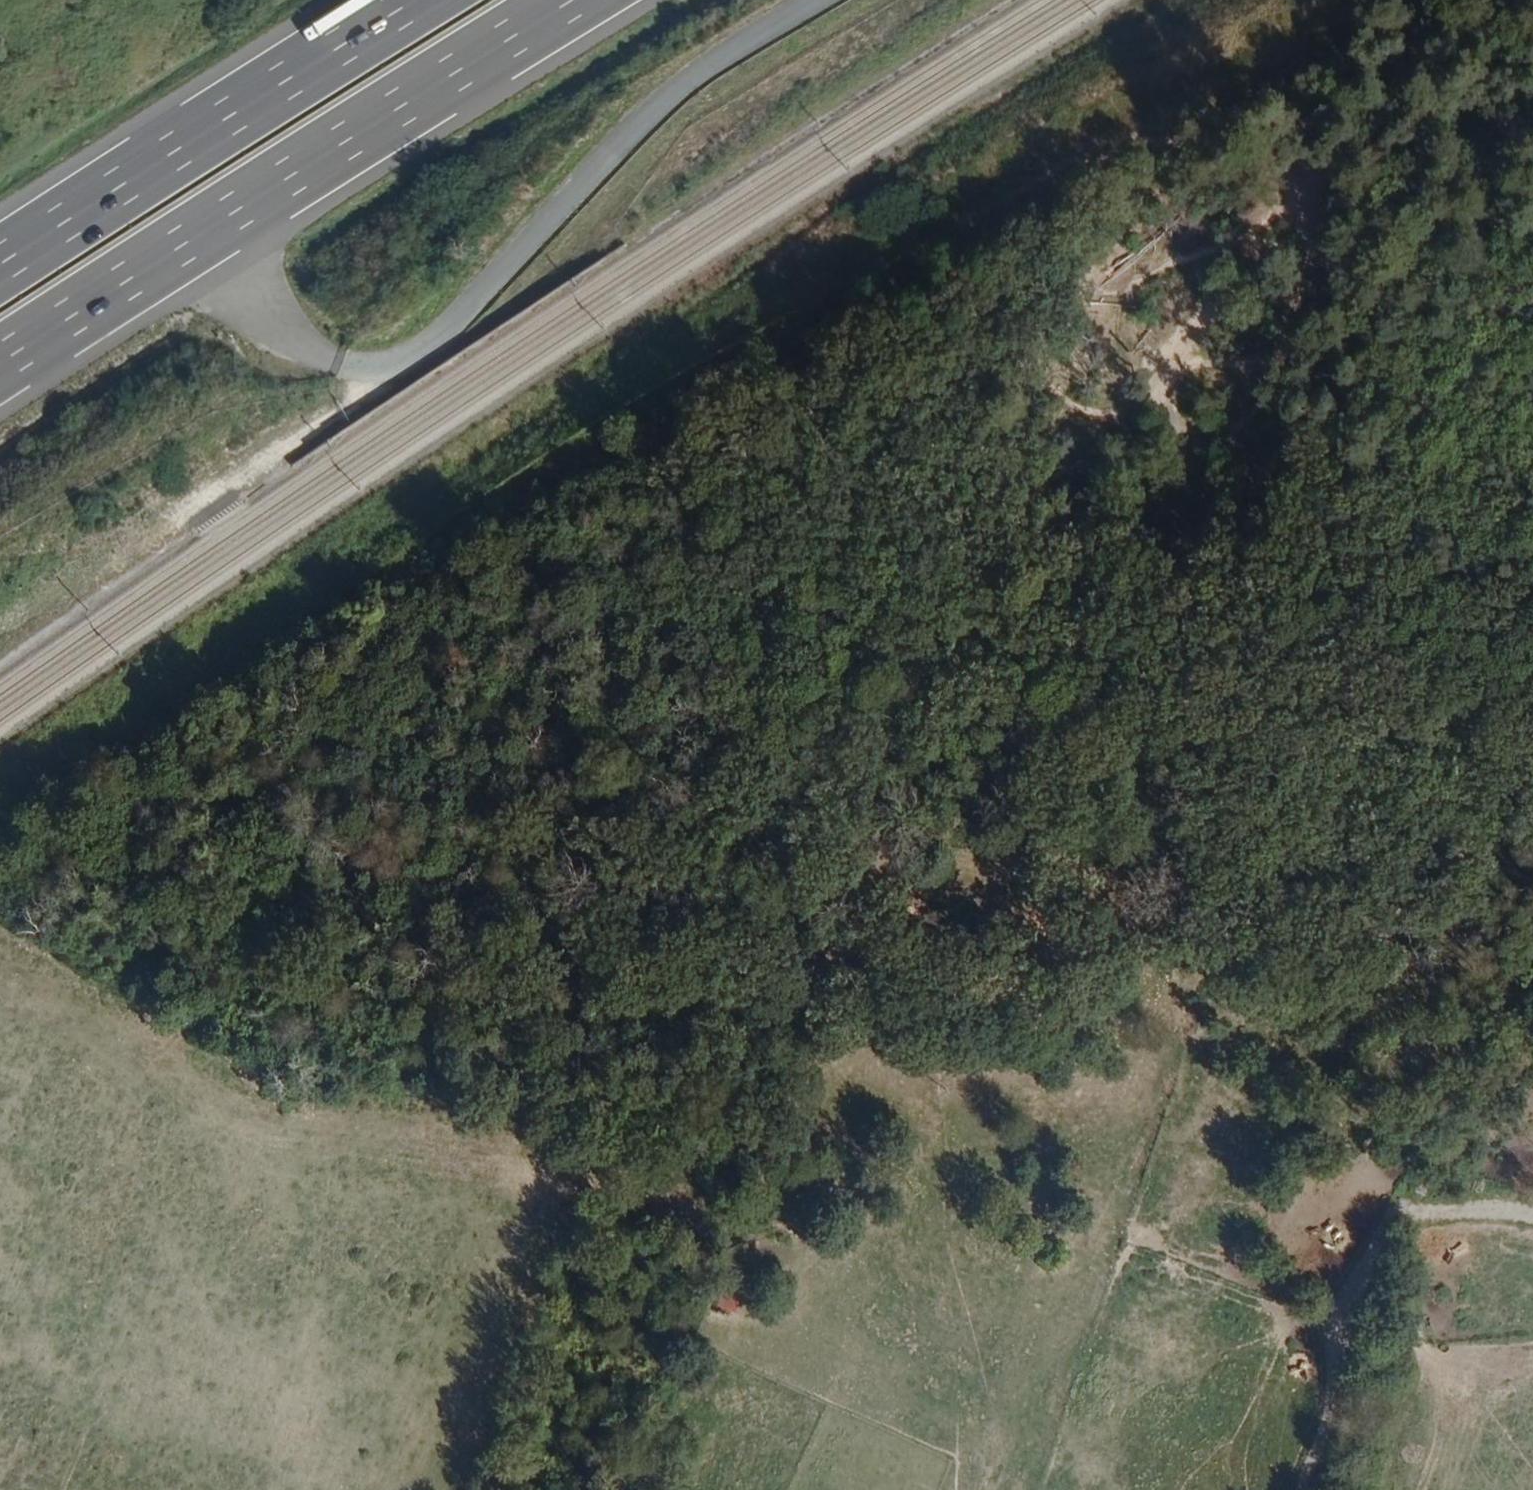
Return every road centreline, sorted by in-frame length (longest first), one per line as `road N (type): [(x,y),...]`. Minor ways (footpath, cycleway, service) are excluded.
road 1 (track): [(1532,876),(1374,802),(1072,549),(1026,471),(1010,275),(1096,186),(1163,157),(1227,152),(1369,211),(1532,232)]
road 2 (motorway): [(0,367),(580,0)]
road 3 (motorway): [(418,0),(0,263)]

